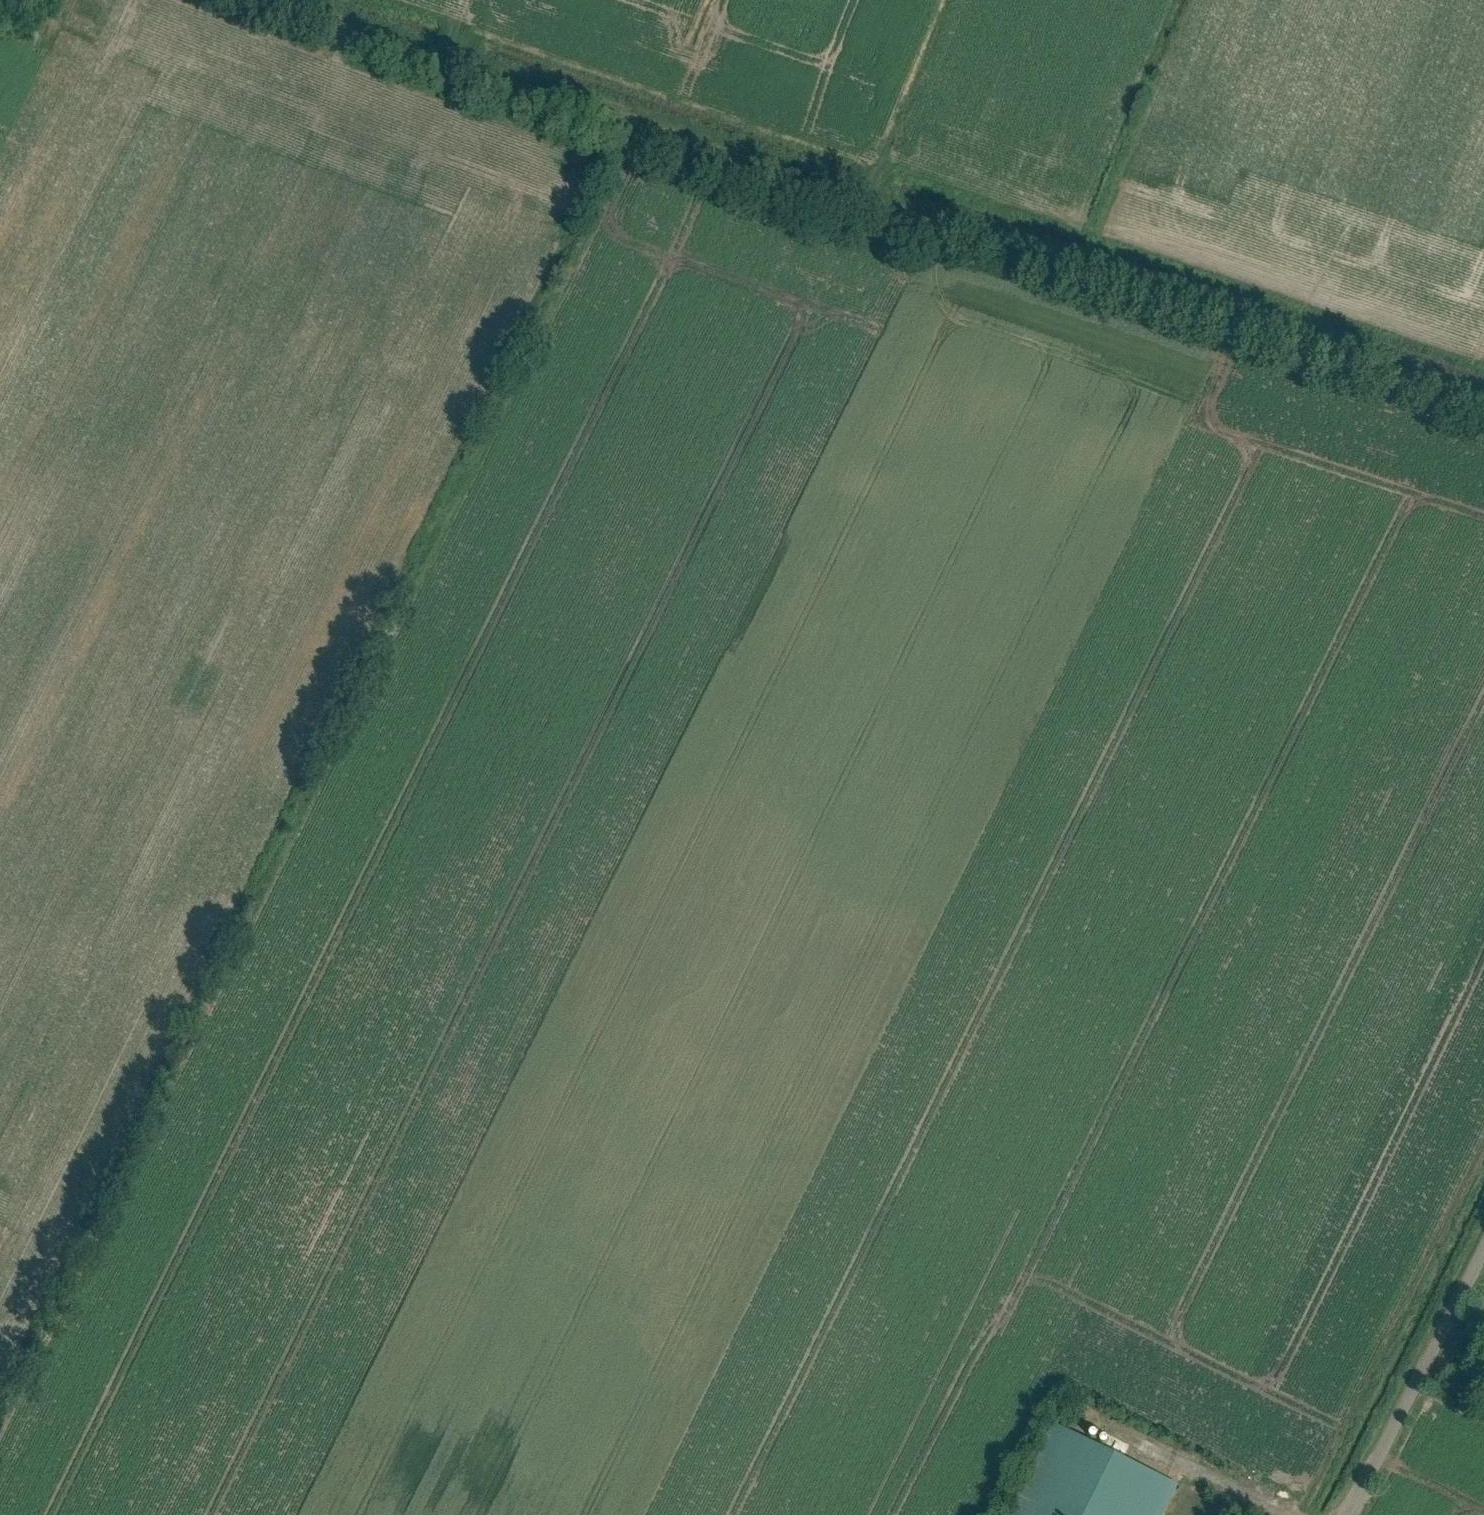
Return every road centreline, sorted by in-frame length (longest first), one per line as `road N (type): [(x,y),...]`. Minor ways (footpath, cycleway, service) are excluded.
road 1 (track): [(1483,399),(292,0)]
road 2 (unclassified): [(1339,1514),(1483,1211)]

